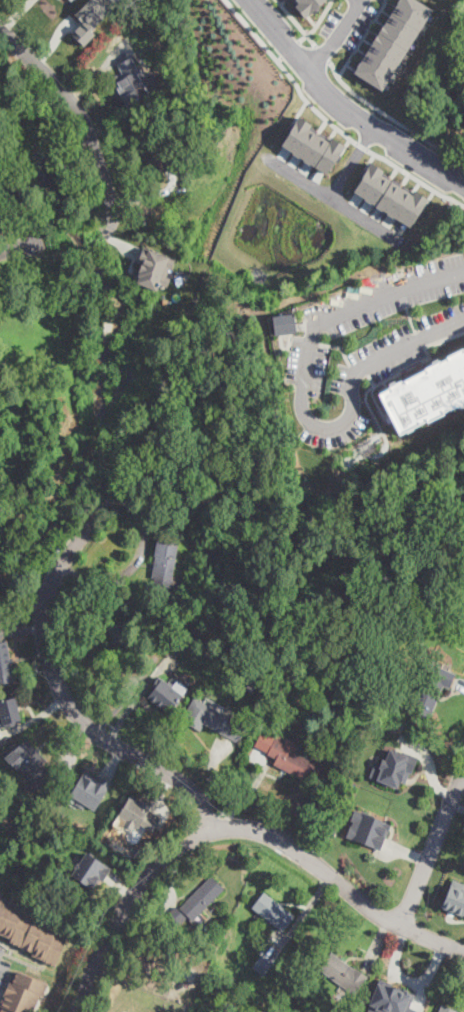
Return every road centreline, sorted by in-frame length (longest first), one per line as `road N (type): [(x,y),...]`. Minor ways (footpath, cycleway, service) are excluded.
road 1 (residential): [(71,1011),(132,895),(178,848),(219,827),(275,837),(383,919),(463,952)]
road 2 (residential): [(210,830),(188,785),(82,722),(64,700),(44,640),(48,588),(115,489)]
road 3 (tertiary): [(463,185),(339,105),(247,0)]
road 4 (residential): [(0,29),(77,112),(116,227)]
road 5 (residential): [(402,926),(463,767)]

